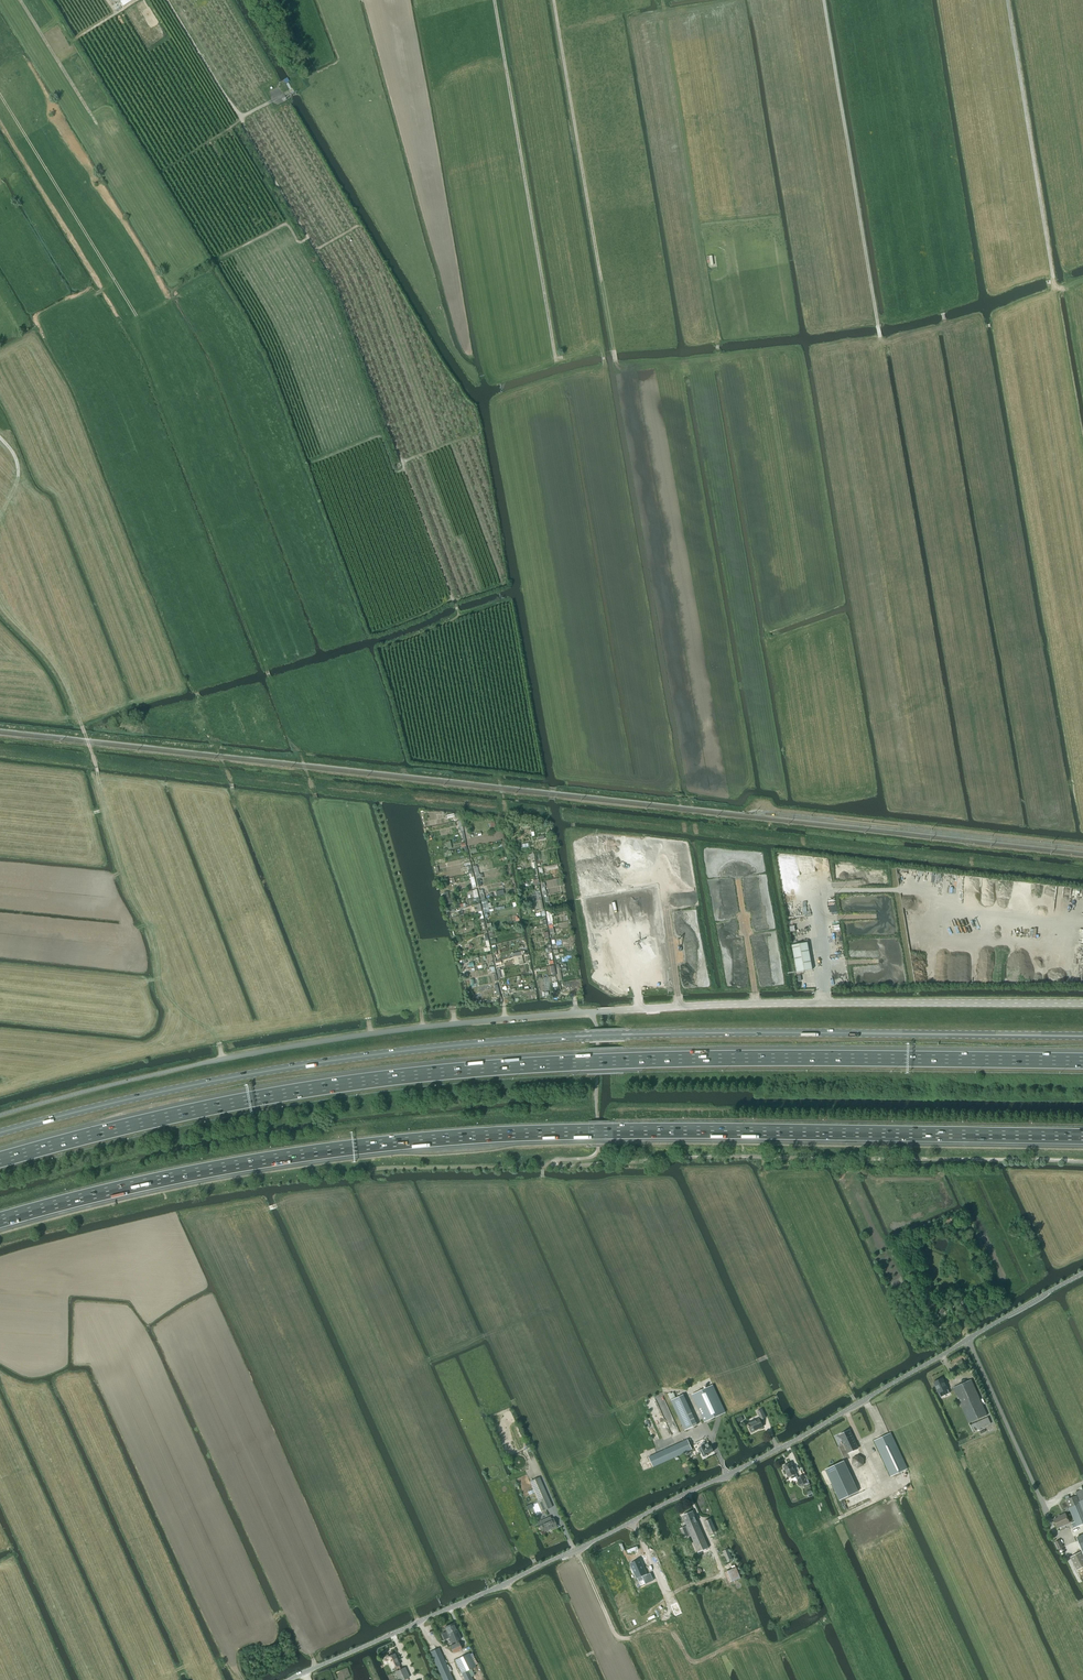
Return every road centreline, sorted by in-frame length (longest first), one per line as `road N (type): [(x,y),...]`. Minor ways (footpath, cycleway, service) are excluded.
road 1 (motorway): [(1082,1061),(699,1059),(478,1069),(239,1102),(0,1160)]
road 2 (secondary): [(1082,1037),(657,1034),(455,1046),(235,1077),(0,1133)]
road 3 (motorway): [(0,1220),(233,1166),(446,1138),(1082,1136)]
road 4 (unclassified): [(290,1679),(778,1450),(1082,1273)]
road 5 (unclassified): [(198,1065),(377,1033),(591,1012),(1082,1003)]
road 6 (track): [(241,118),(340,295),(458,617)]
road 7 (track): [(1082,1162),(729,1157),(547,1166)]
road 8 (track): [(823,0),(880,337),(891,343),(944,327)]
road 9 (track): [(554,0),(619,383)]
road 10 (track): [(494,0),(555,359),(562,358)]
road 11 (track): [(111,878),(128,866),(71,688),(0,598)]
road 12 (track): [(1007,0),(1055,285),(1082,301)]
road 13 (track): [(718,1562),(718,1575),(668,1595),(664,1614),(615,1641),(600,1631),(577,1548)]
road 14 (track): [(0,95),(115,281)]
road 15 (track): [(887,1486),(976,1679)]
road 16 (track): [(167,0),(241,118),(293,90)]
road 17 (track): [(547,1166),(597,1153),(591,1012)]
road 18 (track): [(370,1179),(372,1170),(386,1168),(547,1166)]
road 19 (track): [(20,0),(97,125)]

